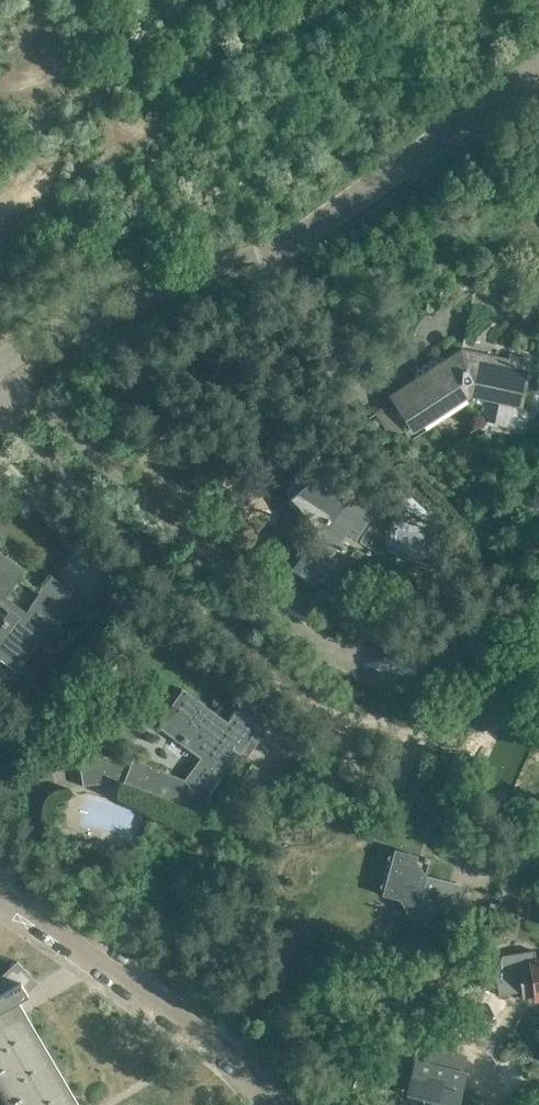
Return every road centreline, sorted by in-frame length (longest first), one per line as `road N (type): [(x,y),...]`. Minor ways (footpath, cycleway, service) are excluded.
road 1 (residential): [(0,365),(85,315),(280,248),(538,69)]
road 2 (residential): [(251,1104),(196,1034),(0,895)]

